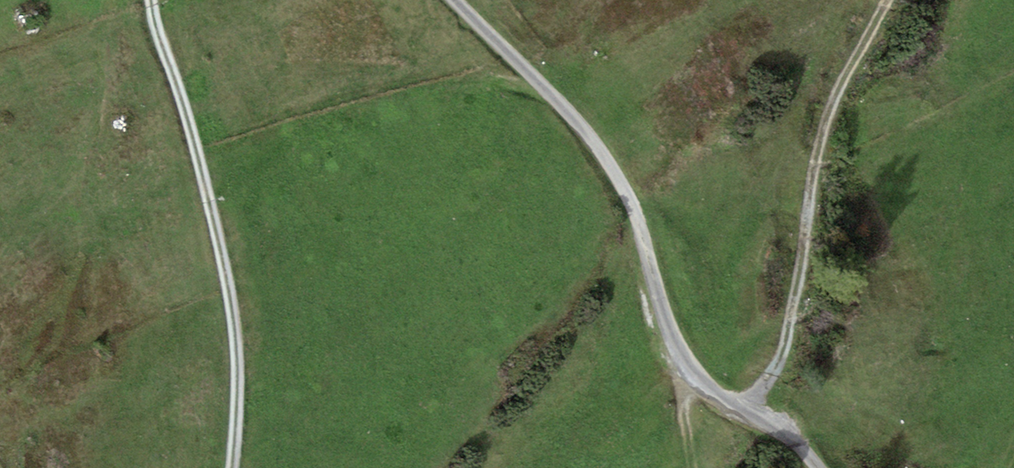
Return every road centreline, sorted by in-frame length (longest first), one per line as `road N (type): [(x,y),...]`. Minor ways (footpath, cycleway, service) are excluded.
road 1 (track): [(820,467),(803,442),(708,384),(679,354),(637,214),(607,154),(458,0)]
road 2 (track): [(152,0),(202,161),(236,320),(235,467)]
road 3 (track): [(890,0),(822,139),(796,328),(782,365),(750,410)]

